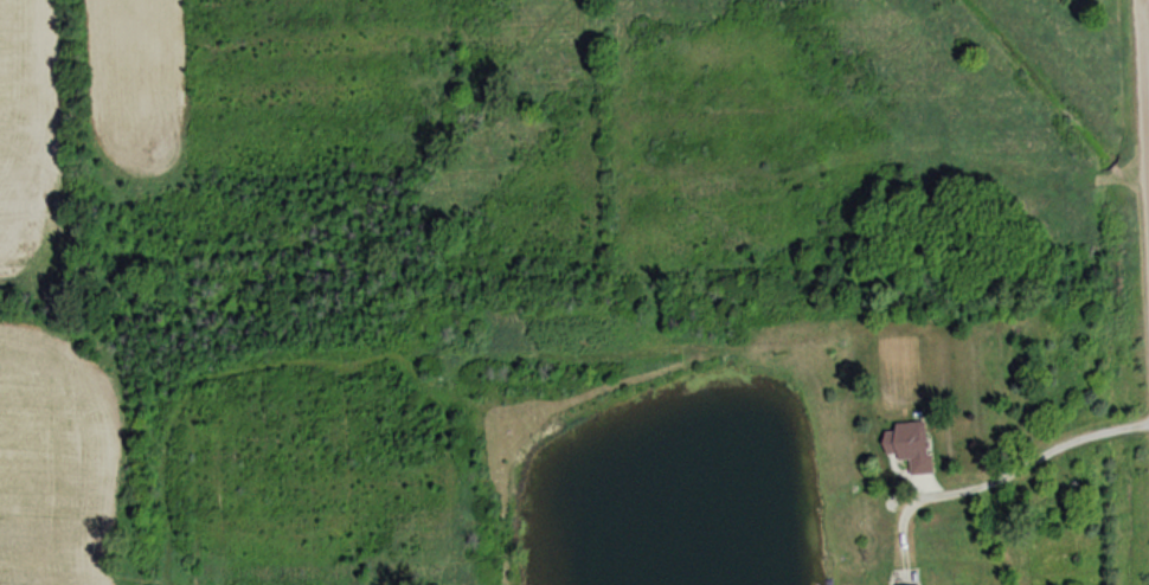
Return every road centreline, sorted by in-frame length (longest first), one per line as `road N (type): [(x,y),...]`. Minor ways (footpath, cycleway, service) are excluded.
road 1 (residential): [(1139,0),(1148,179)]

